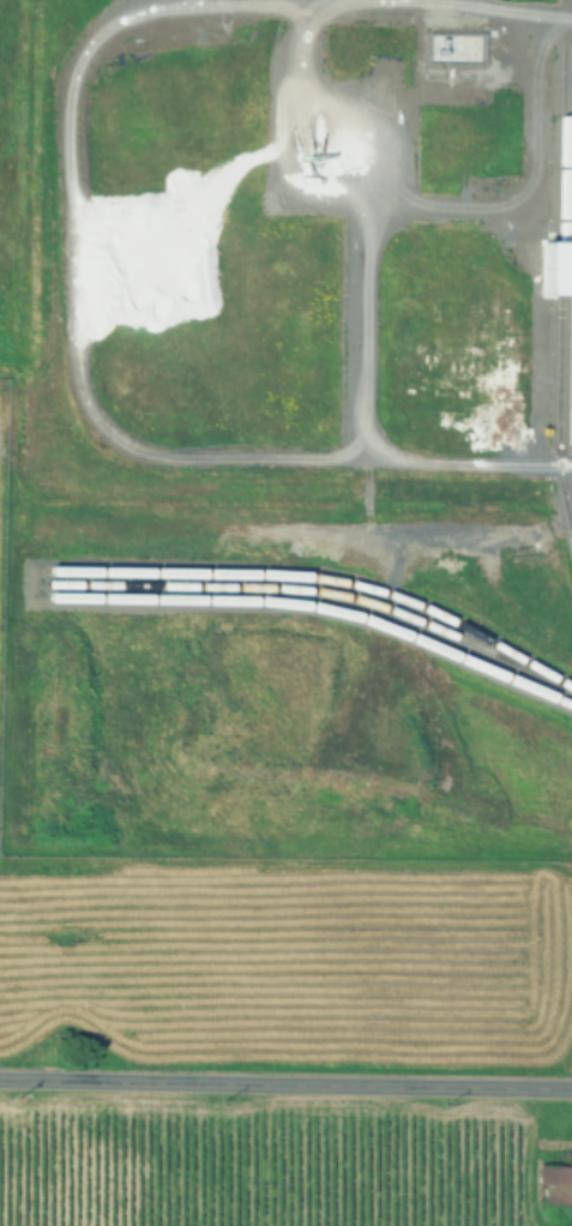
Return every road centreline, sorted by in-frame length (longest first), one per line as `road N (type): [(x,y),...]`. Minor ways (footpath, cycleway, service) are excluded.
road 1 (tertiary): [(571,1089),(0,1079)]

